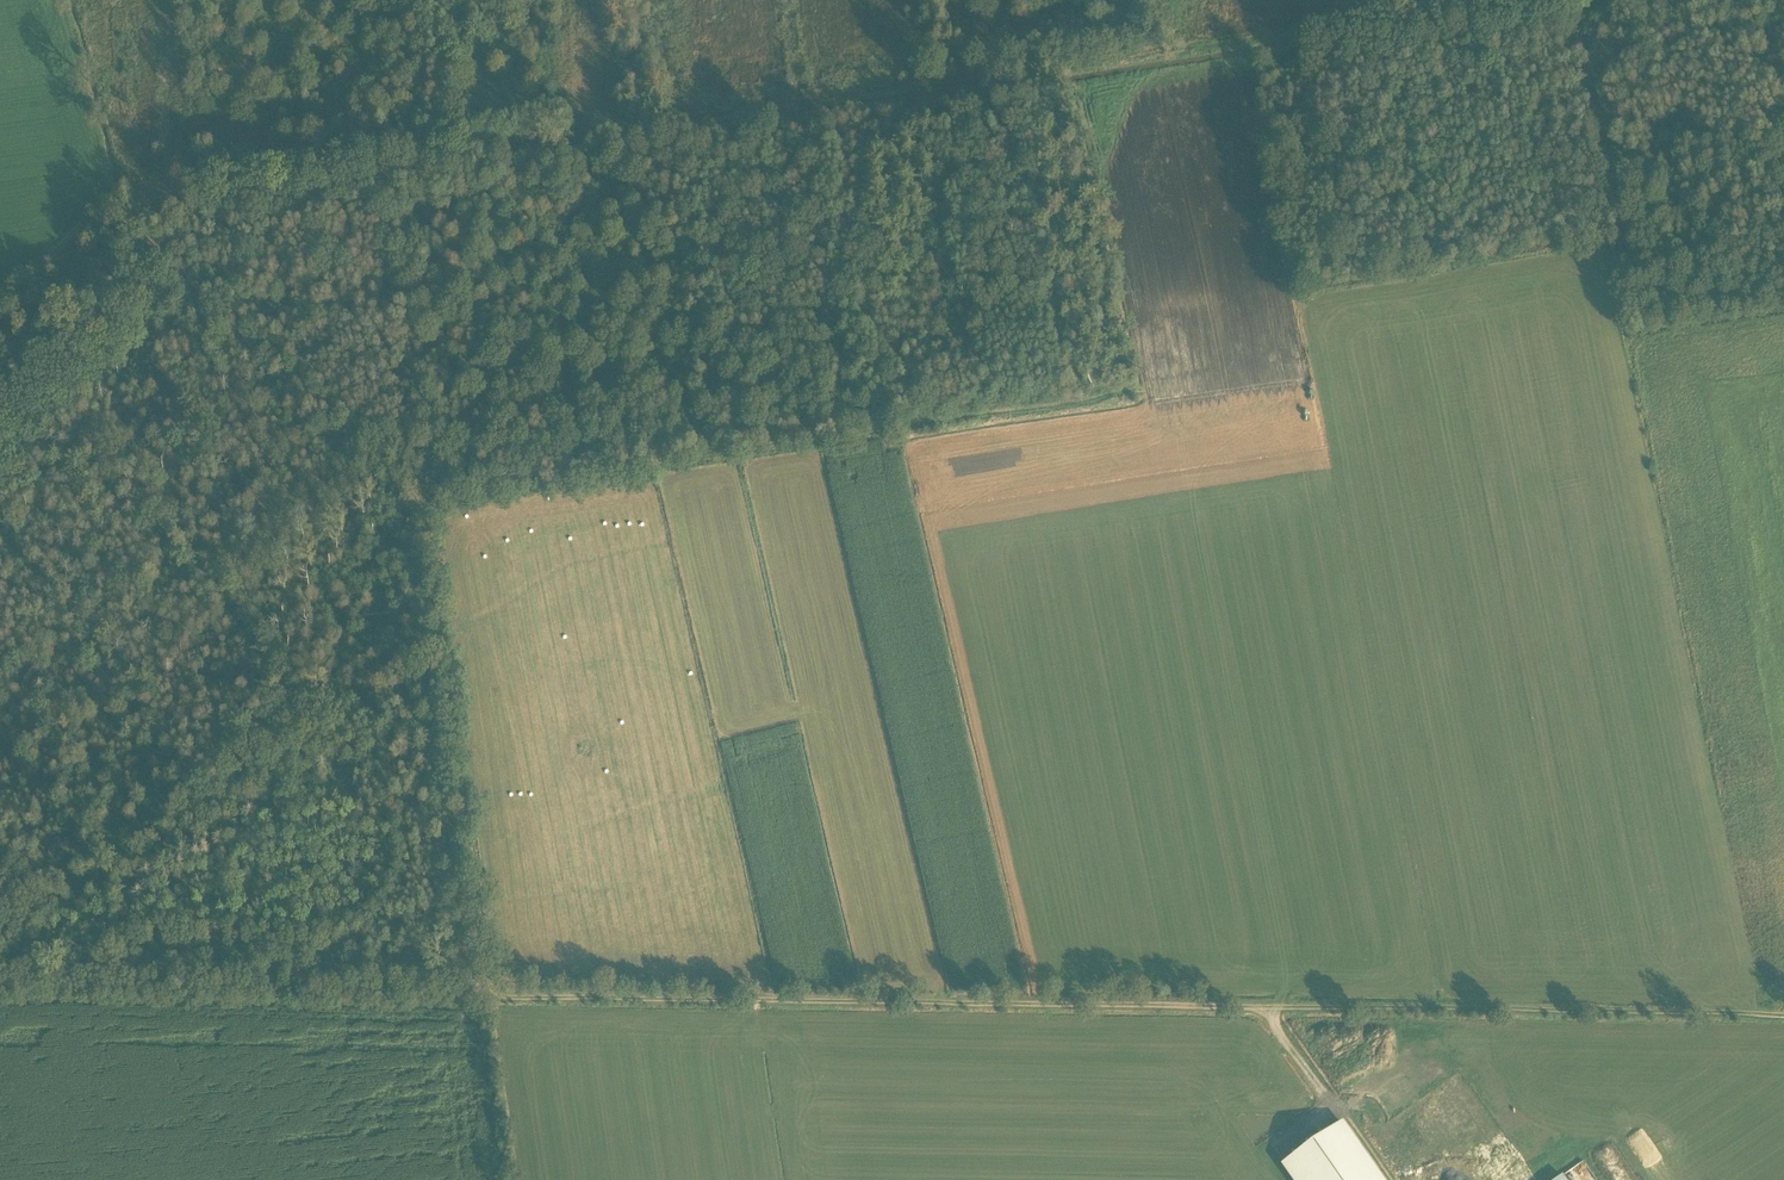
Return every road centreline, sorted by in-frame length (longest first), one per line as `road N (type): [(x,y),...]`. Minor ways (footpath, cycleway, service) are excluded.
road 1 (track): [(491,995),(1783,1016)]
road 2 (track): [(103,209),(191,278),(419,502),(491,995)]
road 3 (track): [(419,502),(1147,388)]
road 4 (track): [(0,930),(439,641)]
road 5 (track): [(491,995),(0,989)]
road 6 (track): [(103,209),(127,193),(451,141)]
road 7 (track): [(145,237),(154,311),(144,331),(0,450)]
road 8 (track): [(0,304),(85,322),(98,336),(0,422)]
road 9 (track): [(451,141),(439,0)]
road 10 (track): [(0,297),(103,209)]

